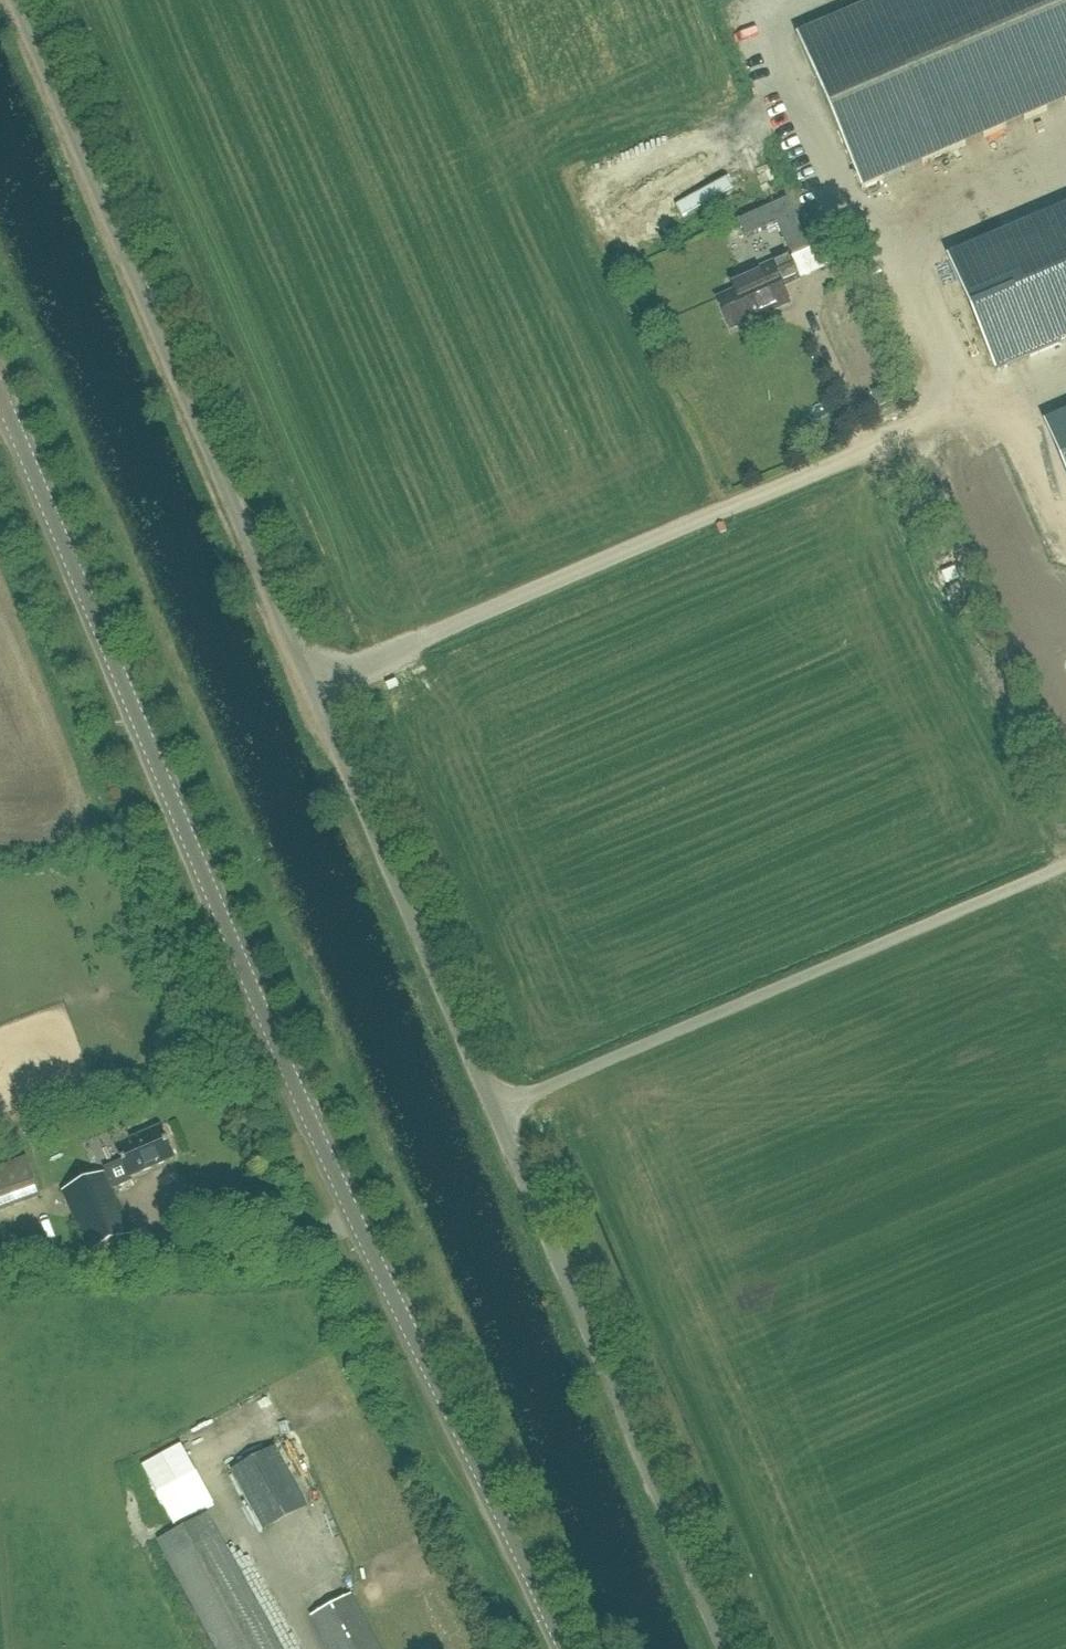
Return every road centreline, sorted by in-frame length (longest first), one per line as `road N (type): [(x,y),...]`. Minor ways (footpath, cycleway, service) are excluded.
road 1 (unclassified): [(725,1648),(17,0)]
road 2 (tertiary): [(558,1648),(317,1136),(0,389)]

